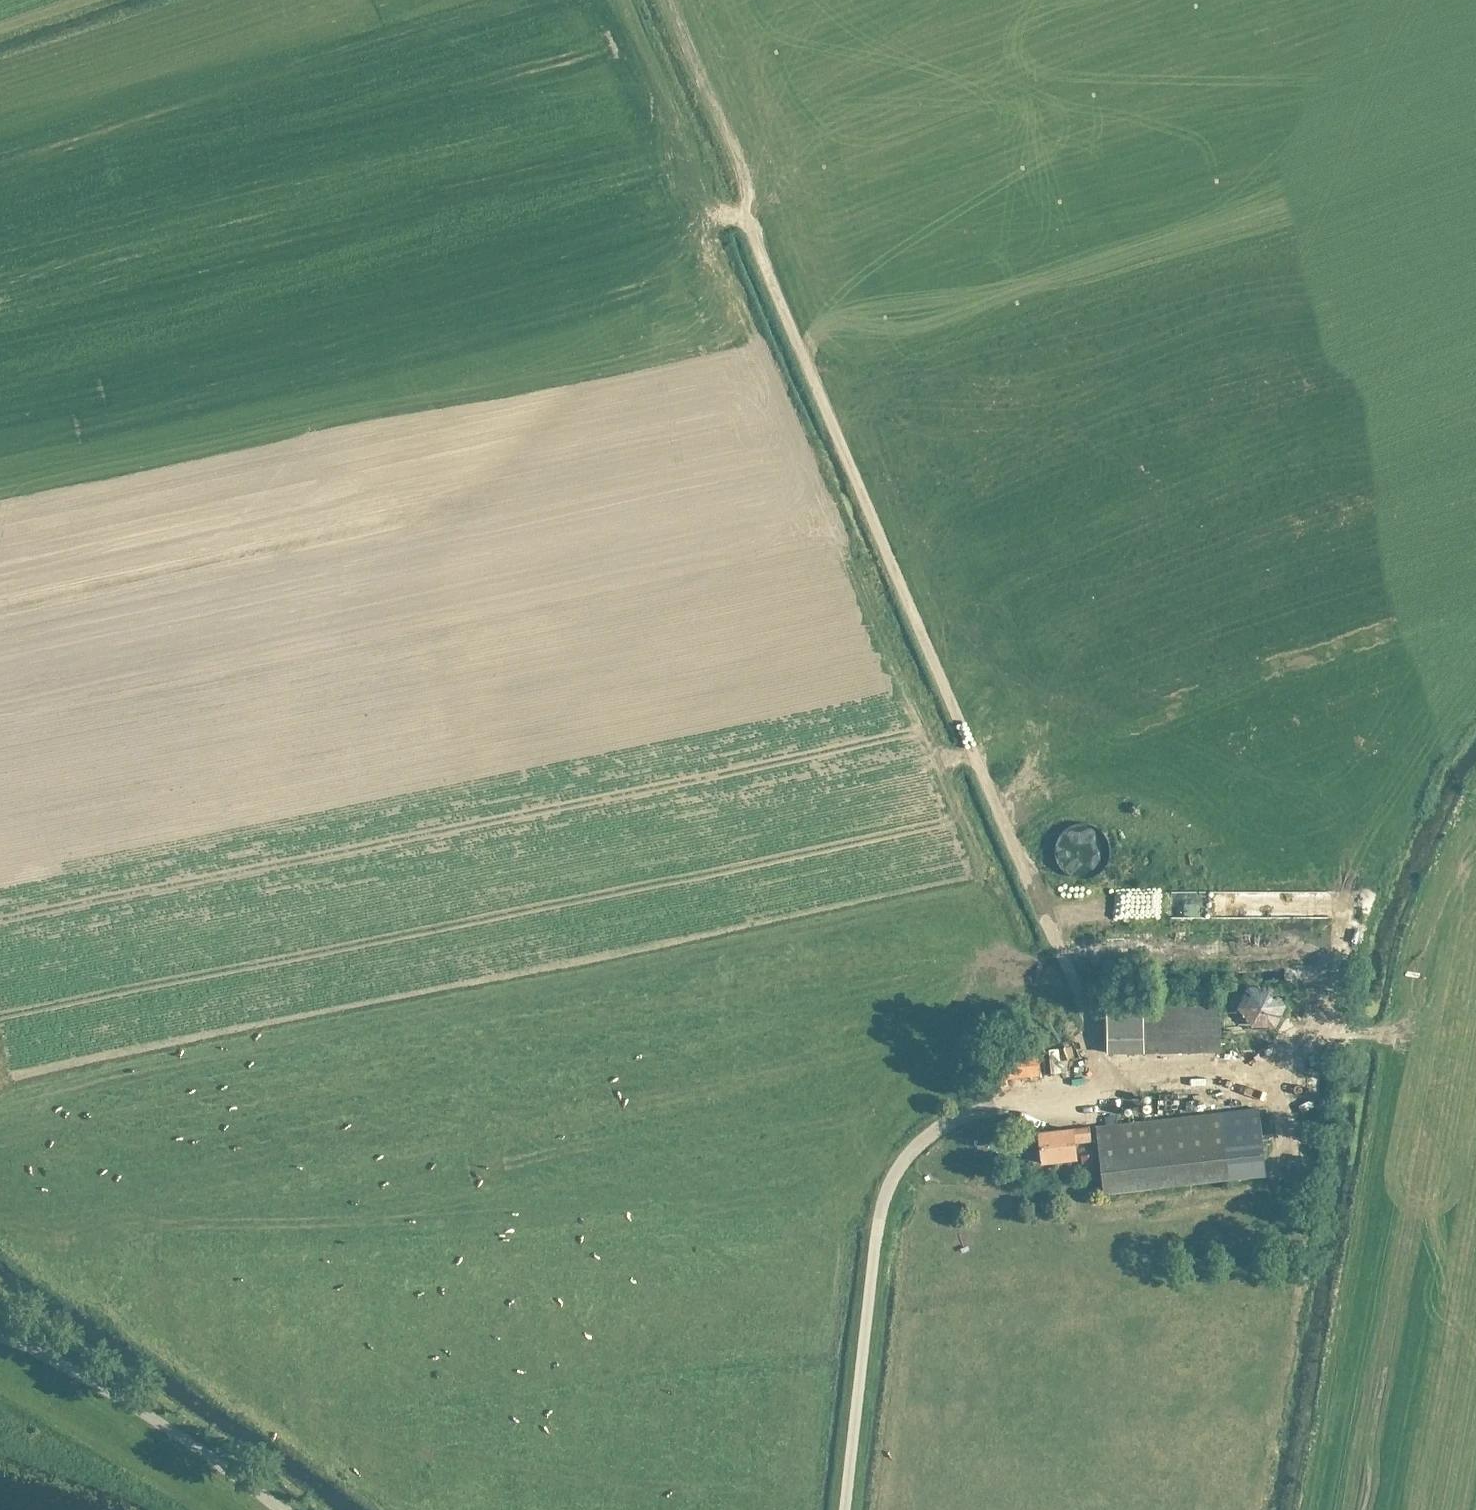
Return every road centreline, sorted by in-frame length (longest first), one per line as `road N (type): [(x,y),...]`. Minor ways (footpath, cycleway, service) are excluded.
road 1 (unclassified): [(0,1334),(105,1389),(281,1509)]

